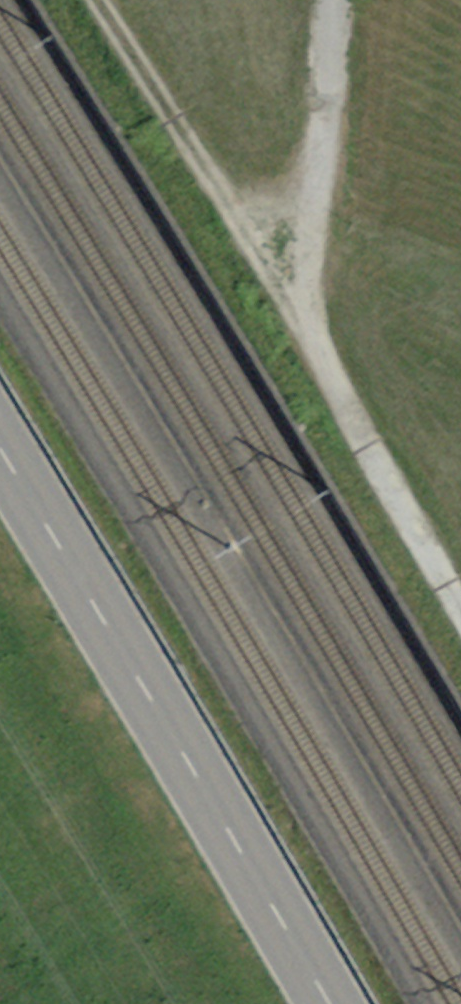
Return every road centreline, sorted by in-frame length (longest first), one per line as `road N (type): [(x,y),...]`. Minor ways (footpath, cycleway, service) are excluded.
road 1 (track): [(460,602),(308,327),(98,0)]
road 2 (unclassified): [(329,1003),(0,451)]
road 3 (track): [(327,0),(308,327)]

